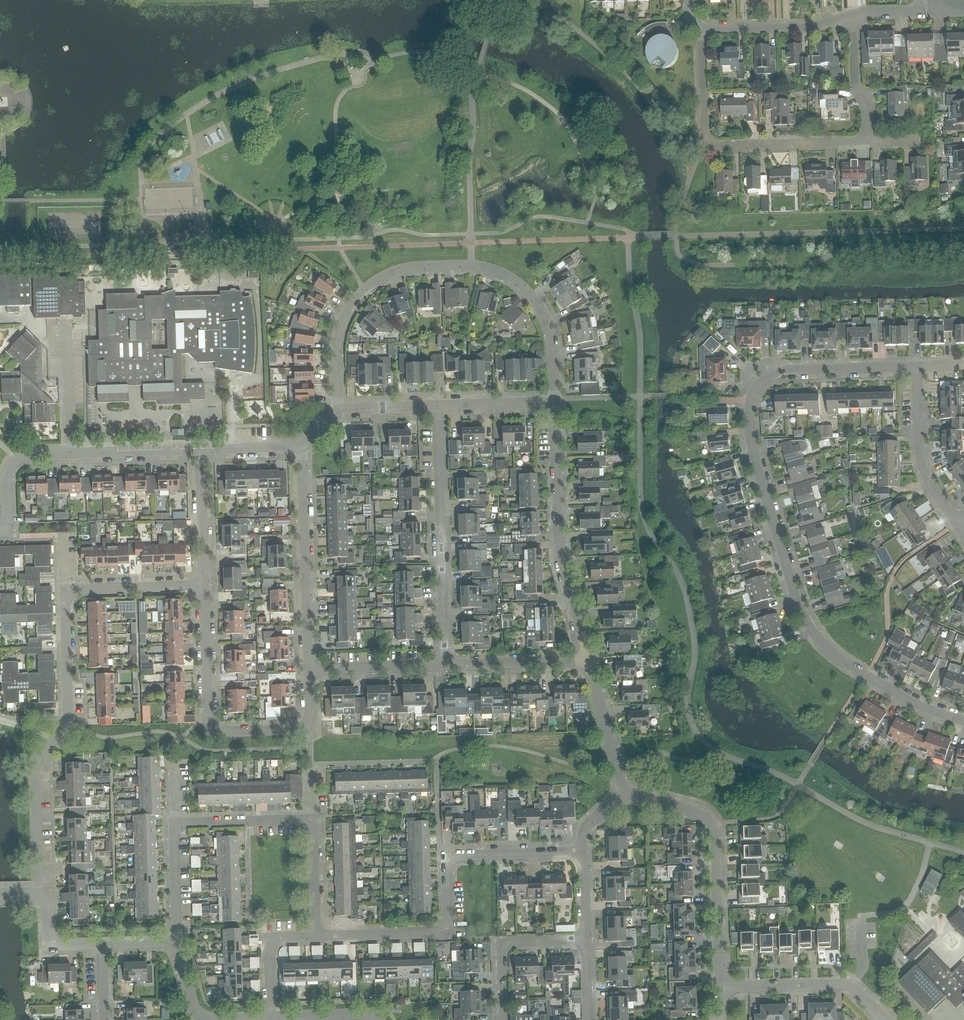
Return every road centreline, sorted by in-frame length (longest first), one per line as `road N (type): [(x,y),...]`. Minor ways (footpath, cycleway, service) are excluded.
road 1 (residential): [(963,721),(866,676),(806,621),(753,450),(756,388),(779,372),(917,366),(923,468),(956,524)]
road 2 (residential): [(38,894),(35,763),(68,714),(64,589),(204,585)]
road 3 (residential): [(340,410),(336,347),(346,314),(377,280),(423,266),(490,269),(532,297),(550,332),(555,402)]
road 4 (residential): [(316,936),(312,819),(174,823),(175,941)]
road 5 (residential): [(316,936),(449,932),(447,856),(583,852)]
road 6 (residential): [(309,669),(310,712),(302,728),(212,729),(204,585)]
road 7 (residential): [(867,140),(705,145),(702,28)]
road 8 (residential): [(200,450),(24,456),(9,469),(7,532),(0,532)]
road 9 (residential): [(590,661),(559,538),(555,402)]
road 10 (residential): [(445,665),(437,405)]
road 11 (residential): [(720,986),(712,823),(696,810),(626,789)]
road 12 (residential): [(300,445),(309,669)]
road 13 (residential): [(720,986),(844,984),(885,1019)]
road 14 (residential): [(504,1019),(502,942),(586,939)]
road 15 (residential): [(847,14),(803,27),(702,28)]
road 16 (residential): [(445,665),(590,661)]
road 17 (residential): [(309,669),(445,665)]
road 18 (residential): [(204,585),(200,450)]
road 19 (residential): [(626,789),(590,661)]
road 20 (residential): [(316,936),(268,938),(270,1018)]
road 21 (residential): [(867,140),(847,14)]

